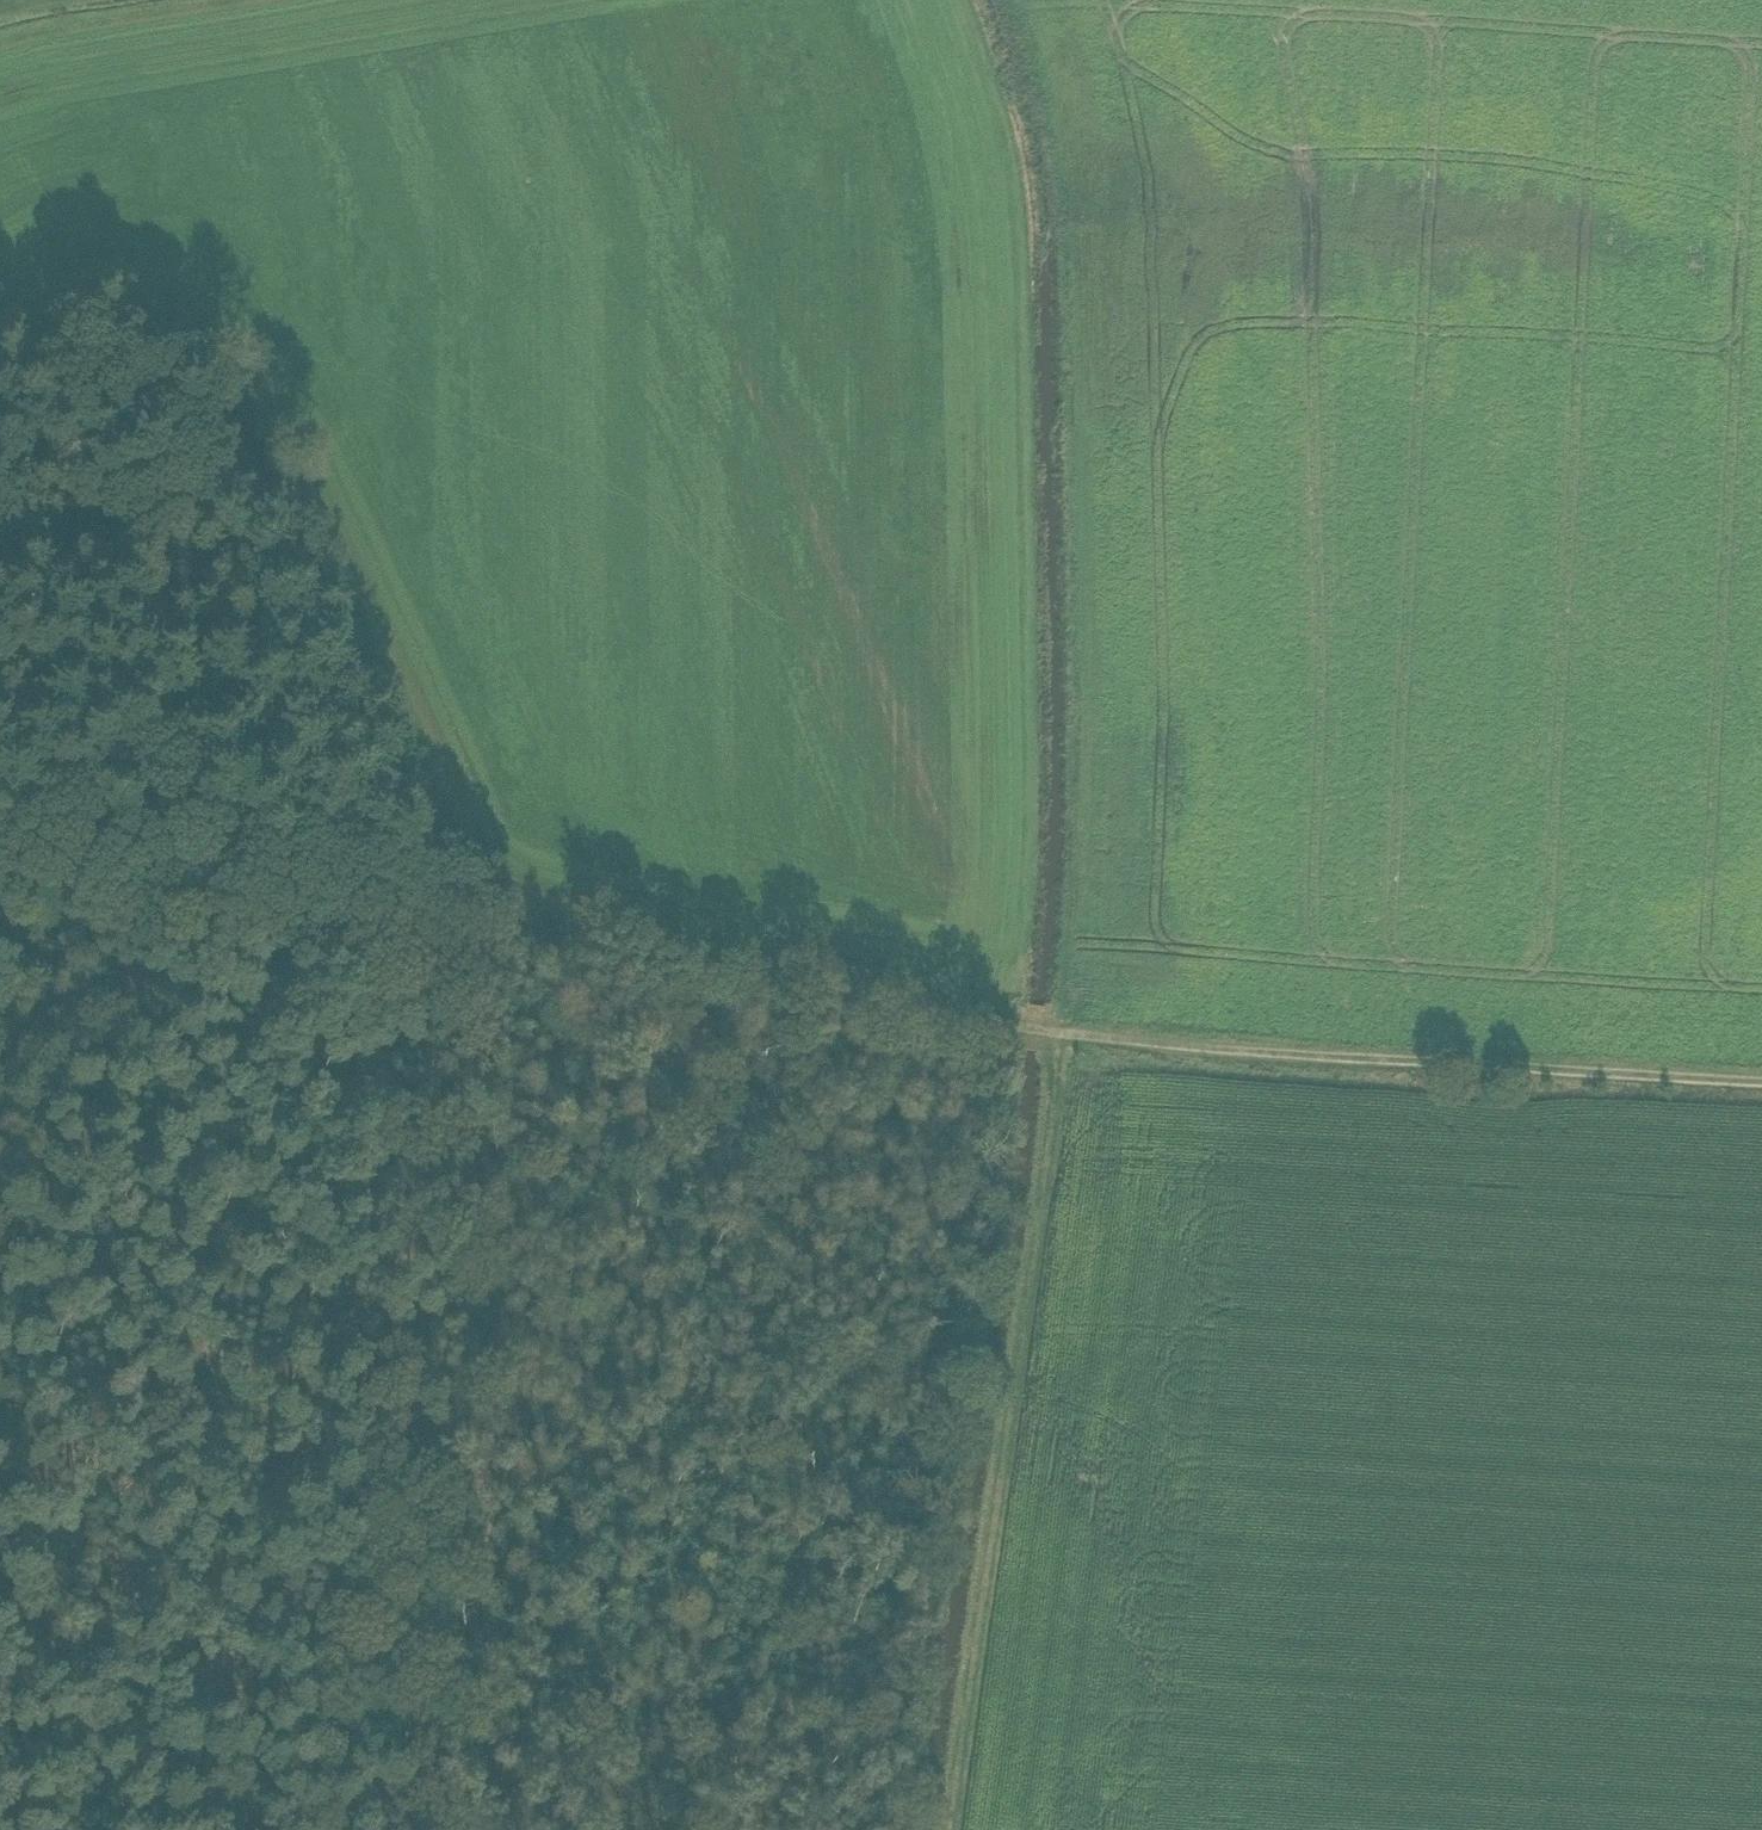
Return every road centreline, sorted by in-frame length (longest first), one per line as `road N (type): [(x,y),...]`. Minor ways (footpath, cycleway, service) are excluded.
road 1 (track): [(68,853),(508,875),(1005,1022)]
road 2 (track): [(1005,1022),(1133,1052),(1761,1088)]
road 3 (track): [(0,1050),(68,853)]

